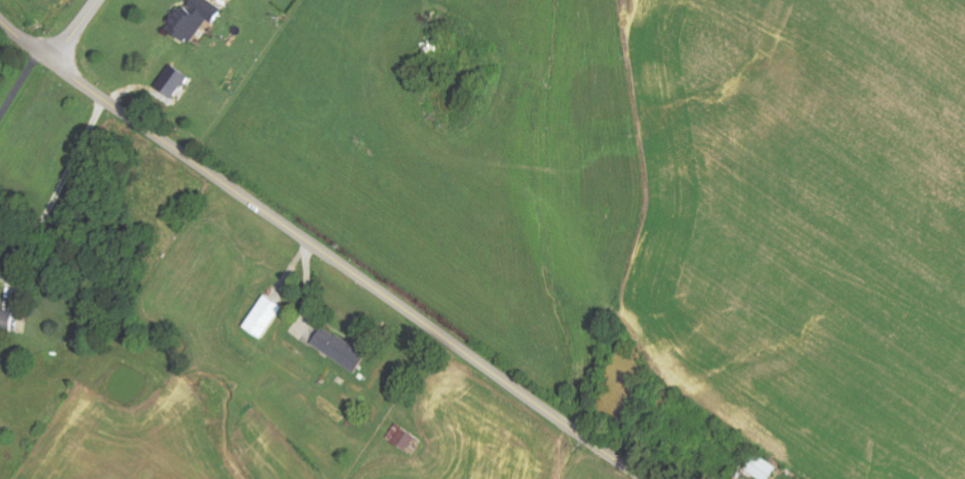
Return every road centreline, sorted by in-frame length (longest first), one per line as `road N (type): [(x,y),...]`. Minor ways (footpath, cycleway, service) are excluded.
road 1 (tertiary): [(642,478),(52,61)]

